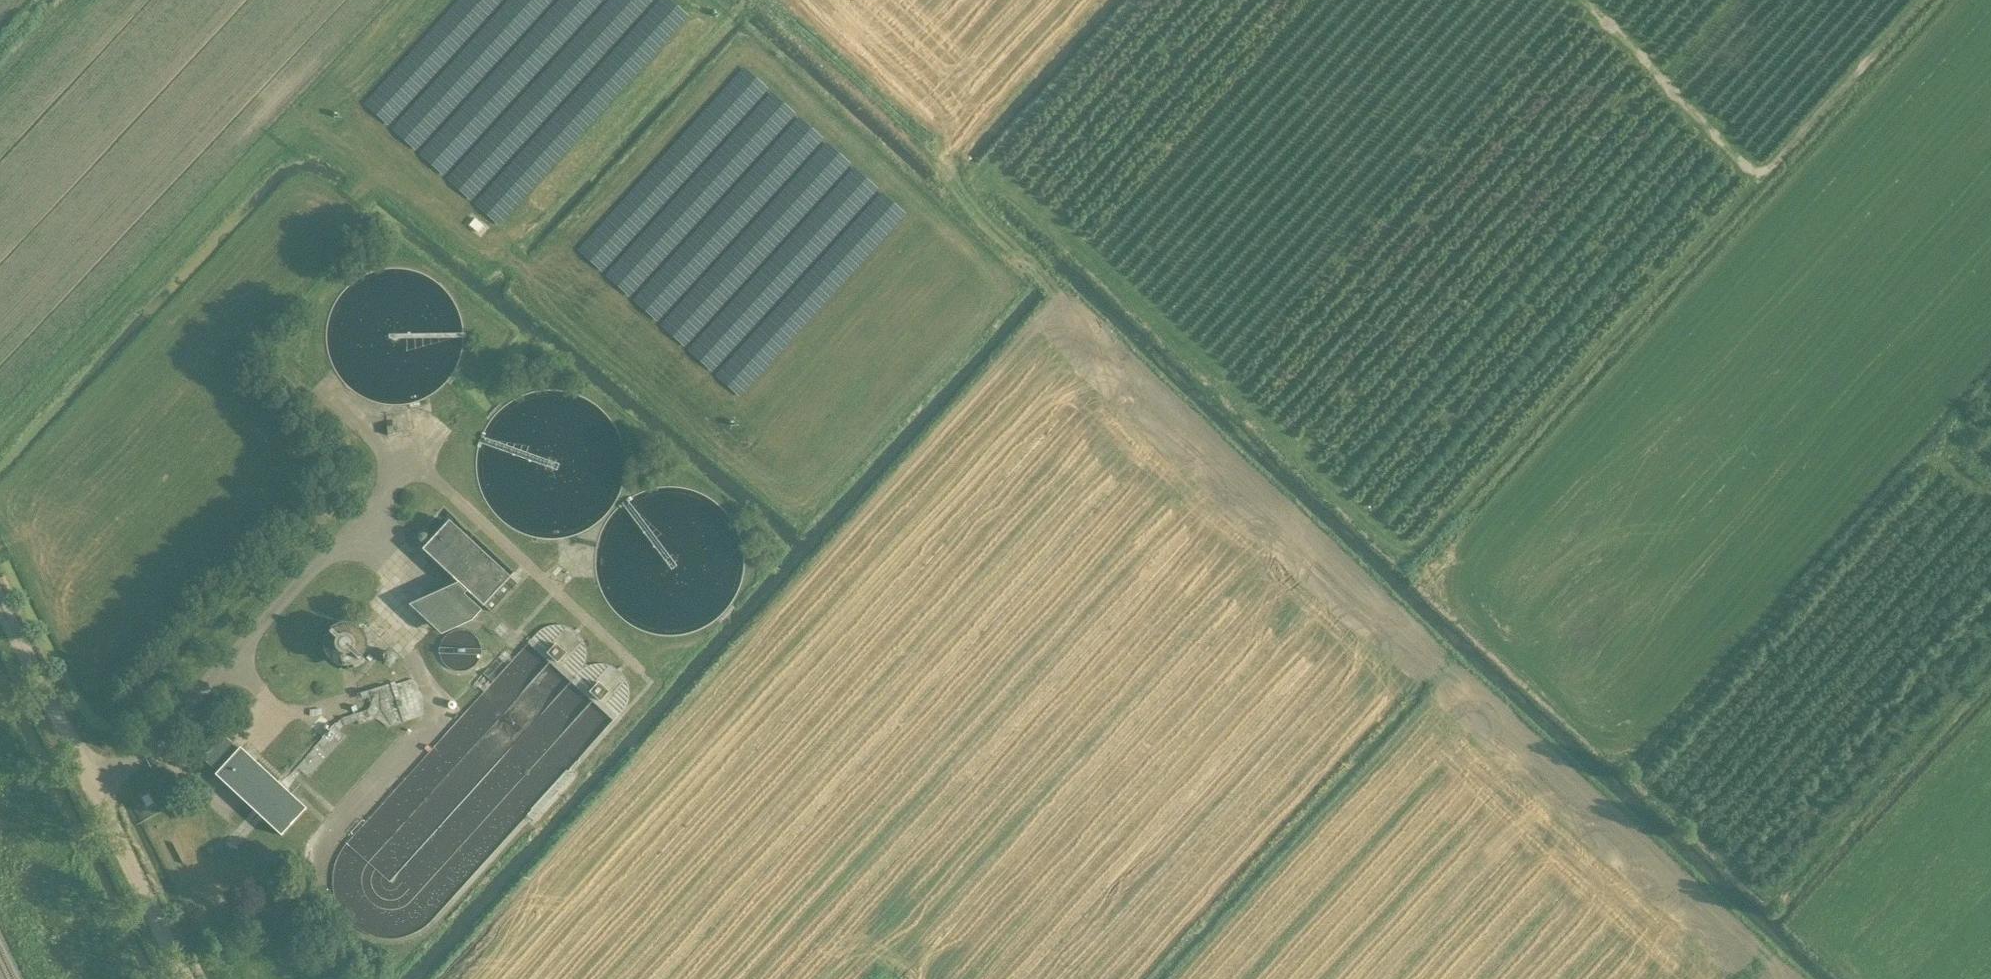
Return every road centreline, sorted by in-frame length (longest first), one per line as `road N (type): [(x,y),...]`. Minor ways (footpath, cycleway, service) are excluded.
road 1 (unclassified): [(185,978),(0,602)]

